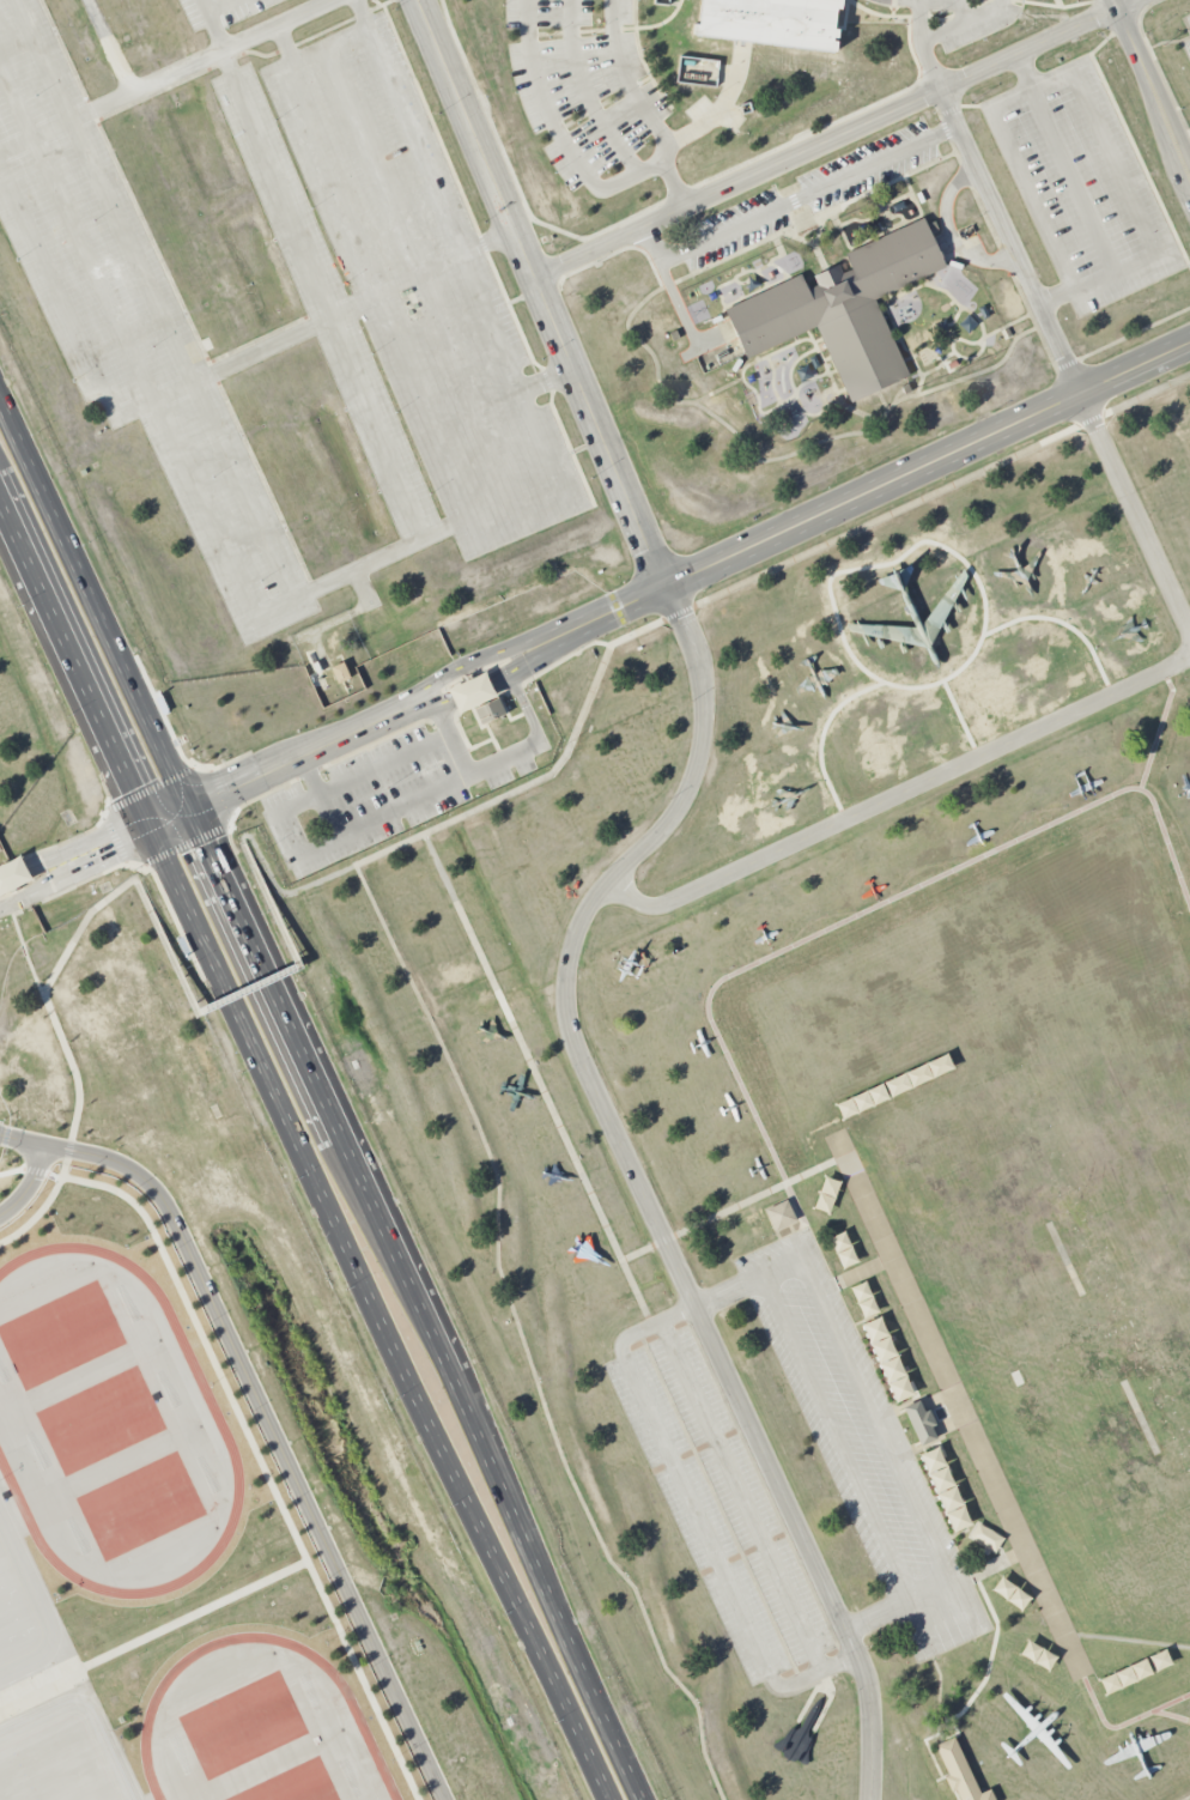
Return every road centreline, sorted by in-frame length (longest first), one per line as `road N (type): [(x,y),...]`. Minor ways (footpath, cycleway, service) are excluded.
road 1 (residential): [(869,1799),(863,1668),(566,1016),(567,963),(581,919),(664,826),(691,780),(703,725),(698,662),(420,0)]
road 2 (primary): [(649,1799),(274,993)]
road 3 (primary): [(241,1017),(604,1799)]
road 4 (residential): [(40,1143),(123,1164),(171,1218),(443,1799)]
road 5 (residential): [(1131,0),(535,274)]
road 6 (residential): [(609,880),(644,905),(664,904),(1189,663)]
road 7 (primary): [(259,958),(0,401)]
road 8 (residential): [(1189,634),(940,87)]
road 9 (tertiary): [(703,569),(1189,342)]
road 10 (primary): [(0,507),(150,825)]
road 11 (residential): [(331,0),(90,111)]
road 12 (tertiary): [(190,807),(406,708)]
road 13 (tertiary): [(657,590),(613,600),(456,667)]
road 14 (tertiary): [(487,681),(657,590)]
road 15 (residential): [(1189,174),(1115,0)]
road 16 (primary): [(150,825),(223,977)]
road 17 (residential): [(0,906),(115,854),(129,835)]
road 18 (residential): [(129,835),(102,835),(17,872)]

